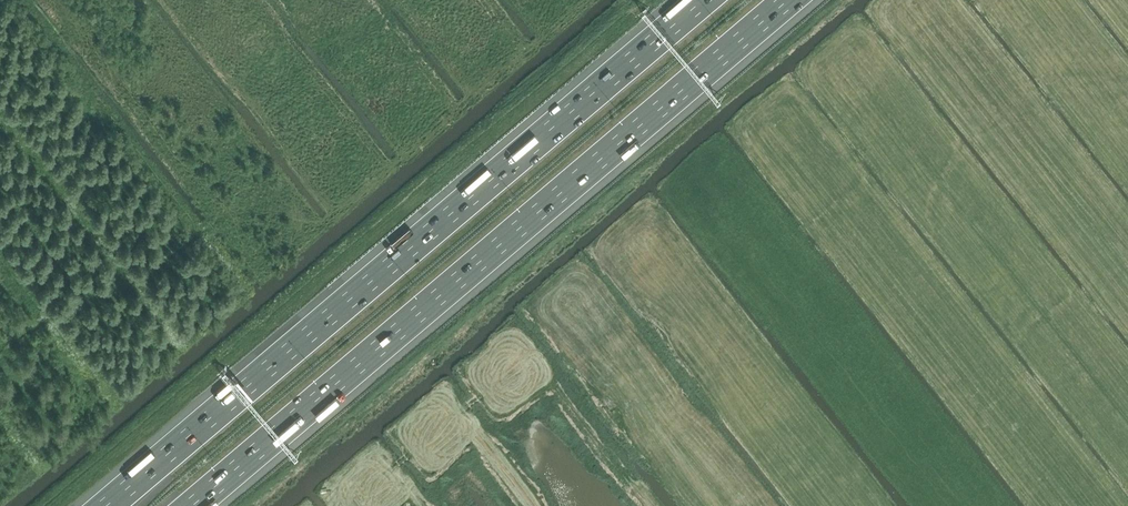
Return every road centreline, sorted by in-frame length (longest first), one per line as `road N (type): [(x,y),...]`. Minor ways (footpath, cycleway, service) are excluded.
road 1 (motorway): [(192,505),(788,0)]
road 2 (motorway): [(704,0),(108,505)]

